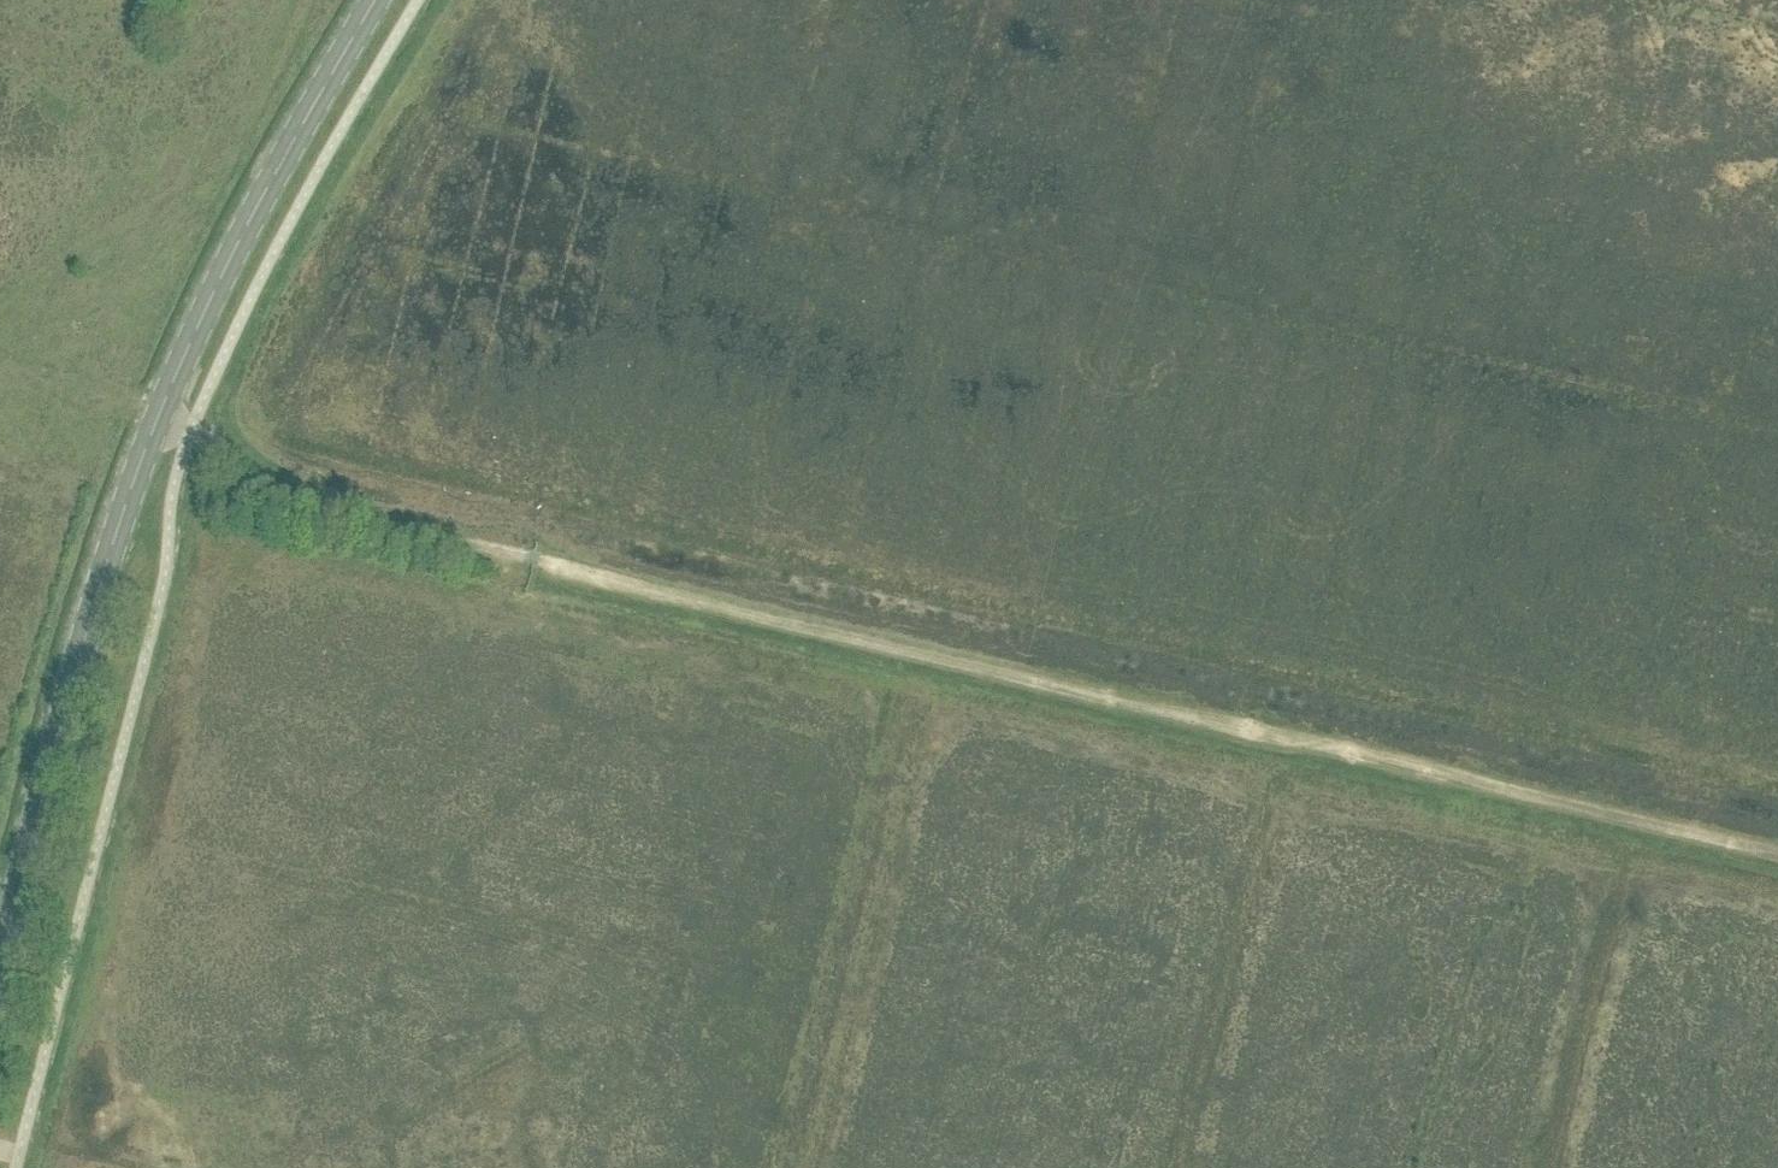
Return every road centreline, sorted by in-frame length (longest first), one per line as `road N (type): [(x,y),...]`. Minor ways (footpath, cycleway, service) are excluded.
road 1 (track): [(192,430),(294,501),(1777,852)]
road 2 (primary): [(0,967),(142,454),(279,162),(375,0)]

